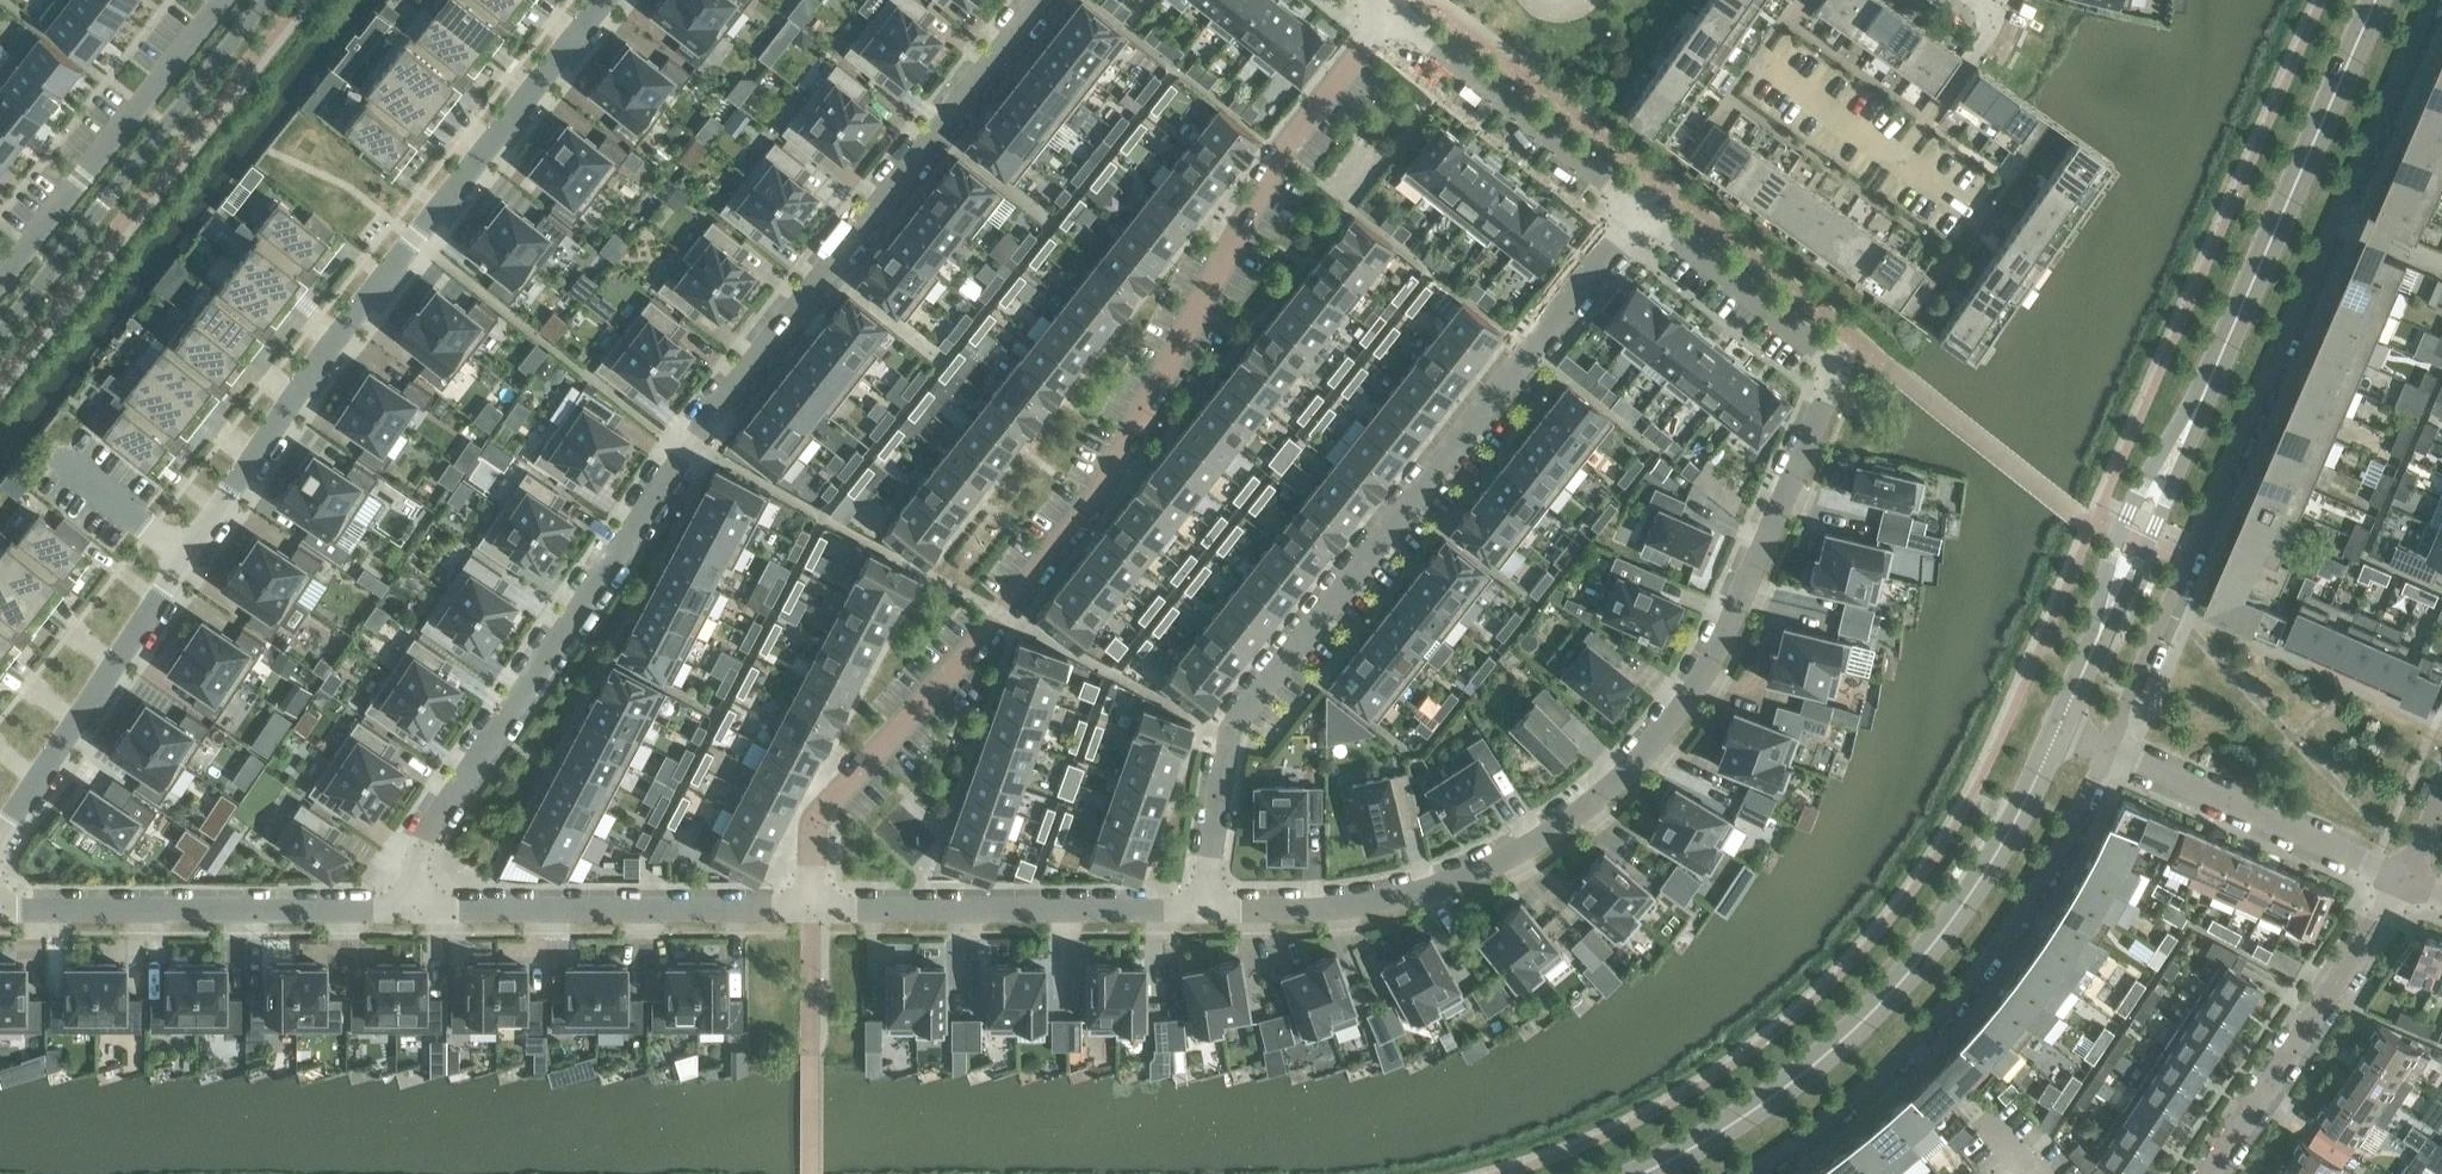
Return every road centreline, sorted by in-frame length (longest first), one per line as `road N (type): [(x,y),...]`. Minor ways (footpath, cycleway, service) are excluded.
road 1 (residential): [(1042,0),(713,413),(464,781),(403,896)]
road 2 (residential): [(1393,16),(1279,163),(1093,512),(1005,624),(815,827),(815,909)]
road 3 (residential): [(601,0),(443,198),(0,803)]
road 4 (residential): [(1209,910),(1329,908),(1424,893),(1504,864),(1571,824),(1674,724),(1710,672),(1840,372)]
road 5 (residential): [(1209,910),(1233,731),(1644,216)]
road 6 (residential): [(2111,750),(2439,0)]
road 7 (secondary): [(2061,725),(1998,861),(1894,994),(1765,1105),(1652,1173)]
road 8 (residential): [(1764,1173),(1859,1103),(1999,954),(2059,861),(2111,750)]
road 9 (secondary): [(2378,0),(2170,460)]
road 10 (residential): [(0,338),(268,0)]
road 11 (residential): [(403,896),(815,909)]
road 12 (residential): [(0,902),(403,896)]
road 13 (residential): [(815,909),(1209,910)]
road 14 (residential): [(227,0),(0,289)]
road 15 (residential): [(2205,1173),(2408,882)]
road 16 (residential): [(2408,882),(2111,750)]
road 17 (residential): [(1393,16),(1644,216)]
road 18 (residential): [(1644,216),(1840,372)]
road 19 (residential): [(1904,165),(1756,58)]
road 20 (residential): [(1999,17),(1904,165)]
road 21 (secondary): [(2170,460),(2128,515),(2111,601)]
road 22 (secondary): [(2111,601),(2155,526),(2170,460)]
road 23 (secondary): [(2111,601),(2061,725)]

